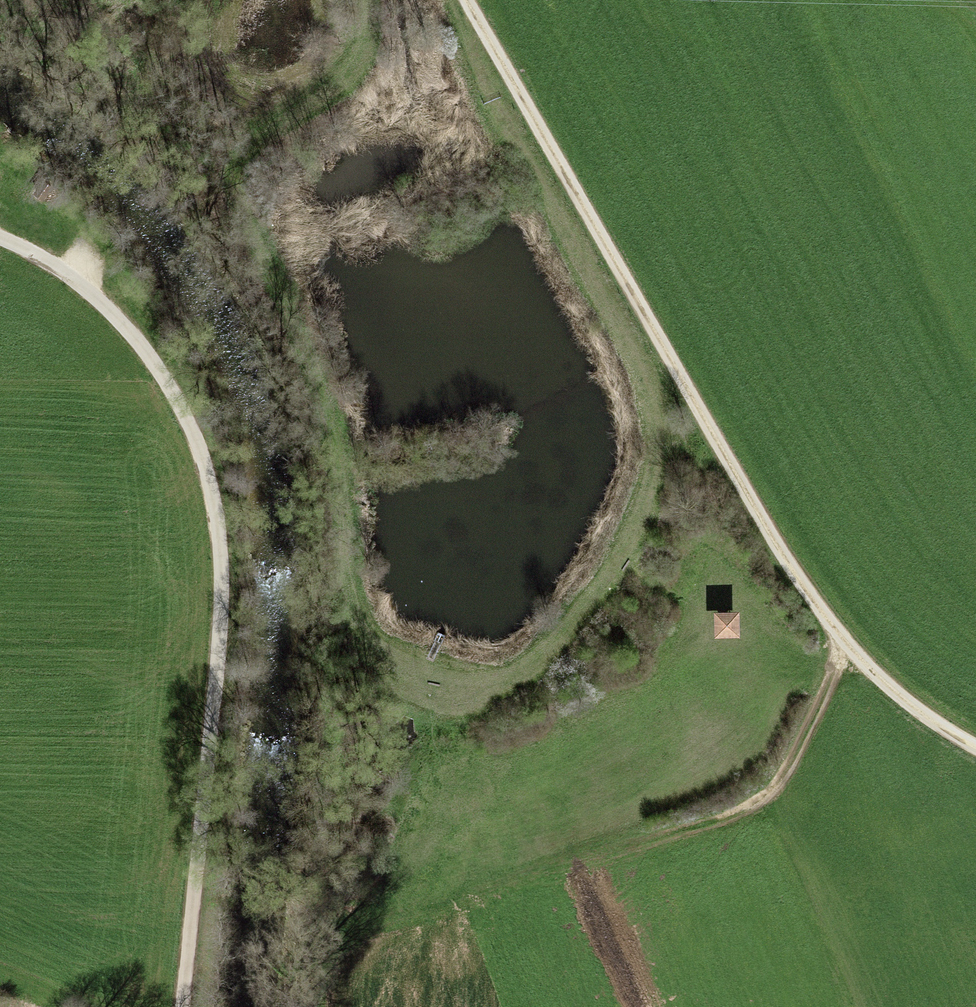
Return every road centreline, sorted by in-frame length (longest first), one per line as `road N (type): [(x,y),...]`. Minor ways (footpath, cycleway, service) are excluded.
road 1 (track): [(478,20),(484,85),(510,142),(641,372),(653,452),(618,557),(554,639),(508,678),(408,686),(339,613),(317,425),(240,211),(230,154),(338,83),(369,41),(364,0)]
road 2 (track): [(466,0),(781,552),(845,647),(922,719),(975,746)]
road 3 (track): [(0,238),(59,261),(117,319),(167,388),(203,462),(220,610),(186,1006)]
road 4 (track): [(845,647),(779,783),(765,797),(485,888)]

